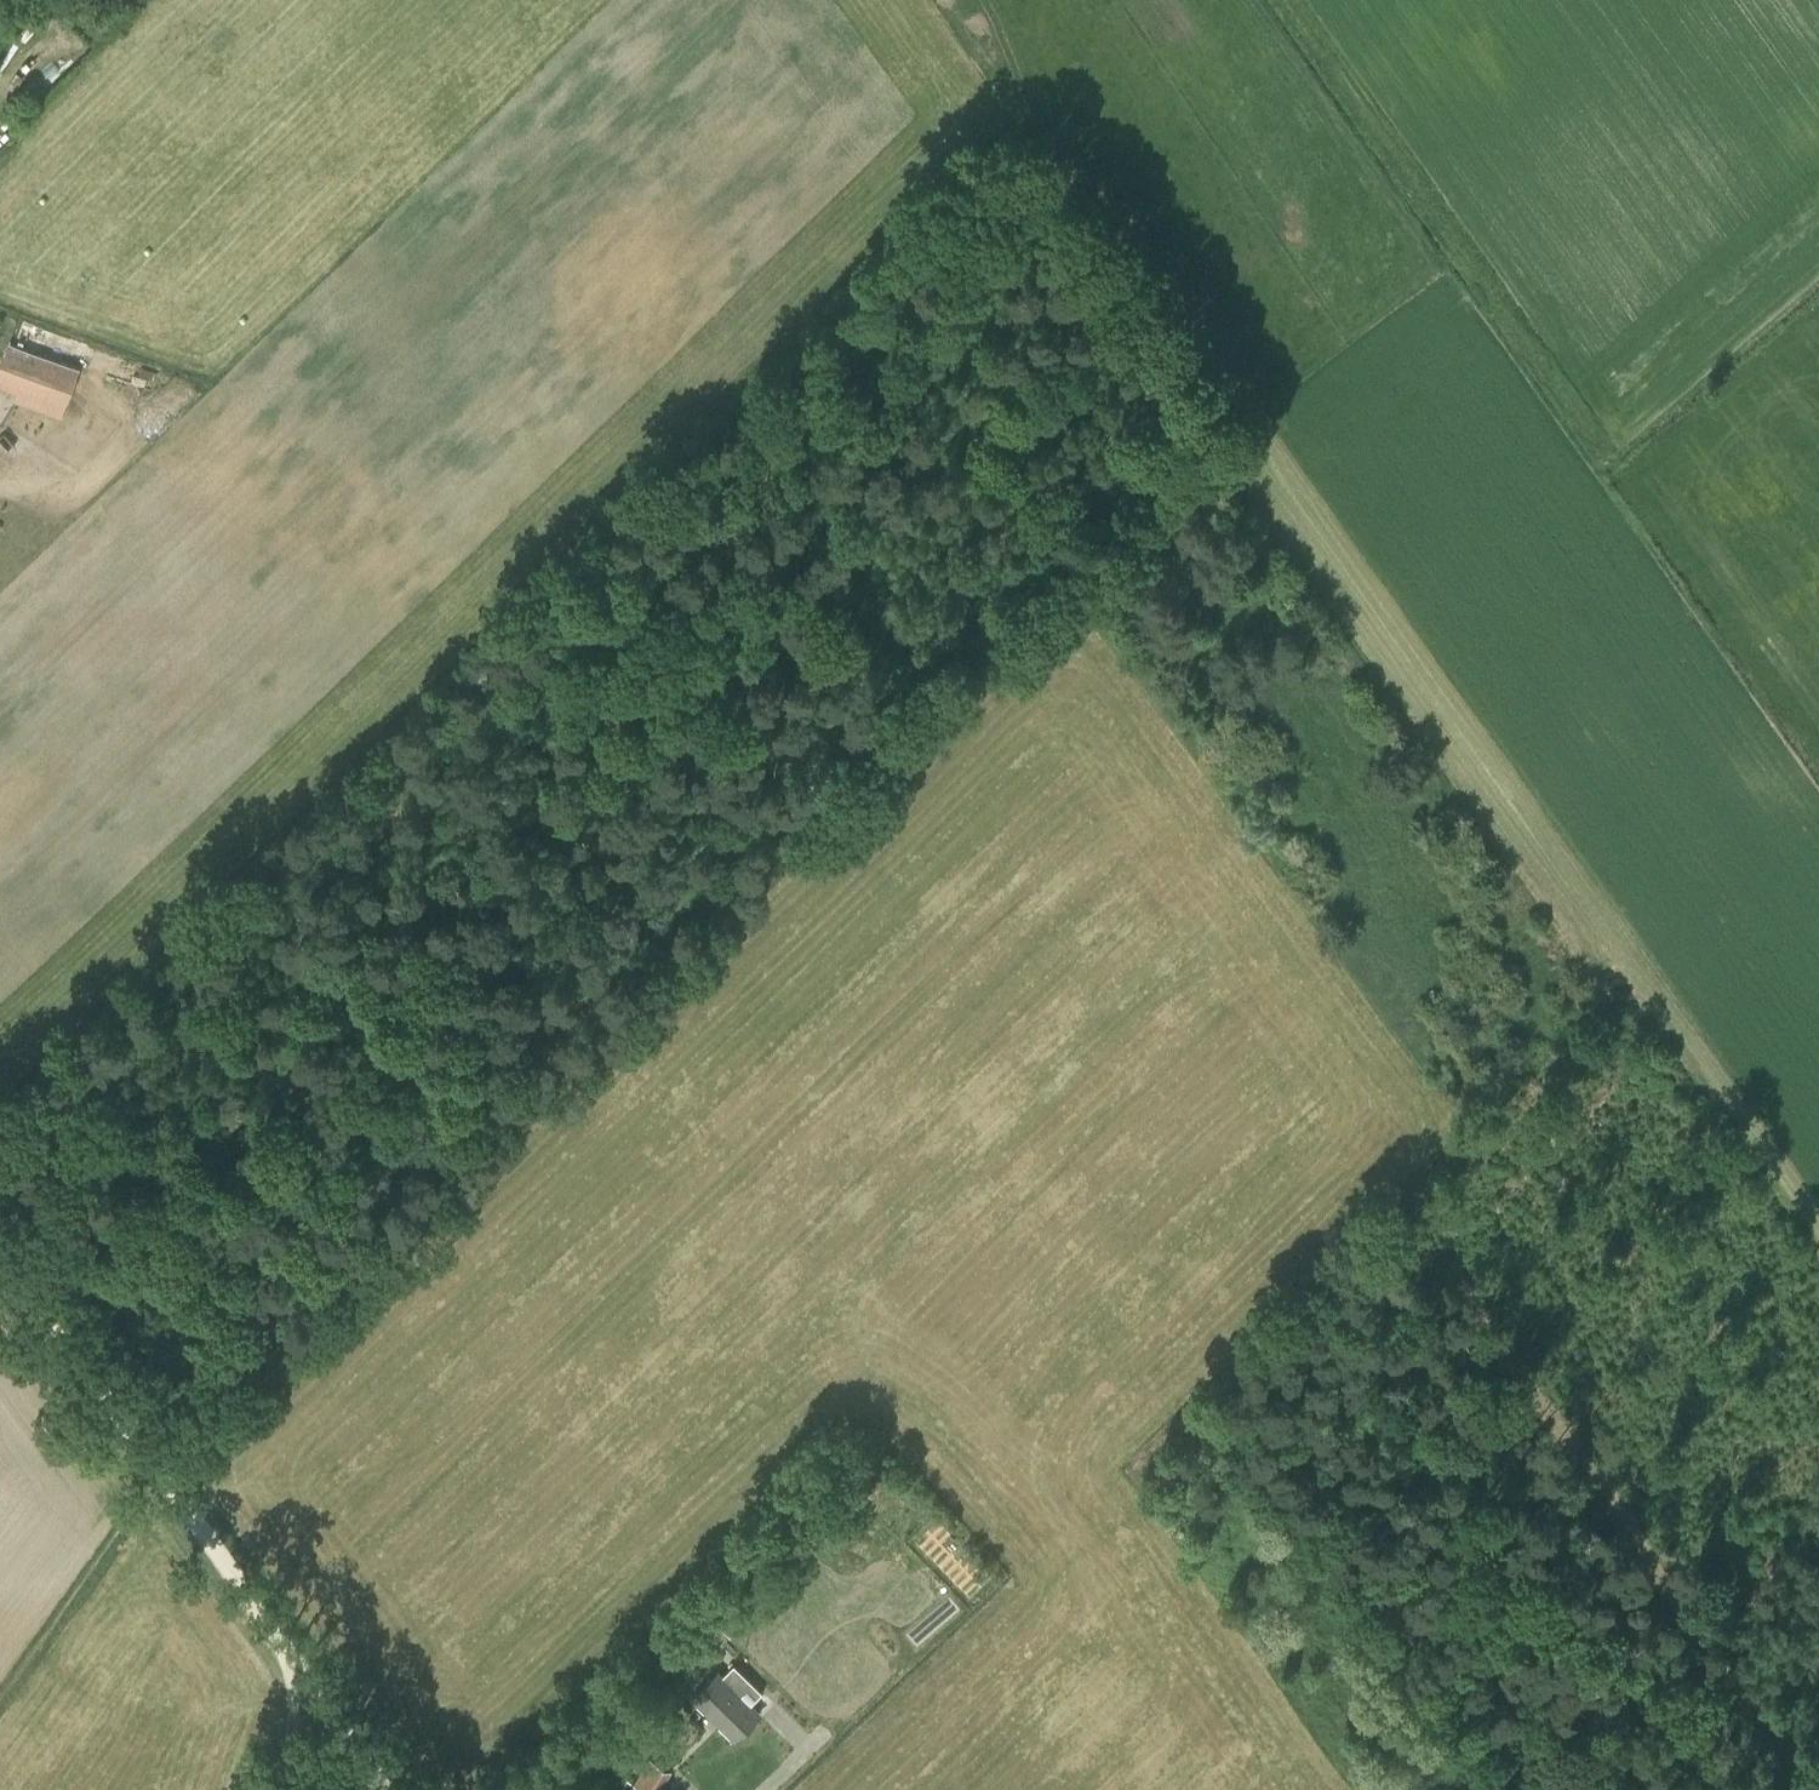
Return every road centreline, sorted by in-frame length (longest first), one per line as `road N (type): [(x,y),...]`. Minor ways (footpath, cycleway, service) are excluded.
road 1 (track): [(41,1310),(386,1789)]

